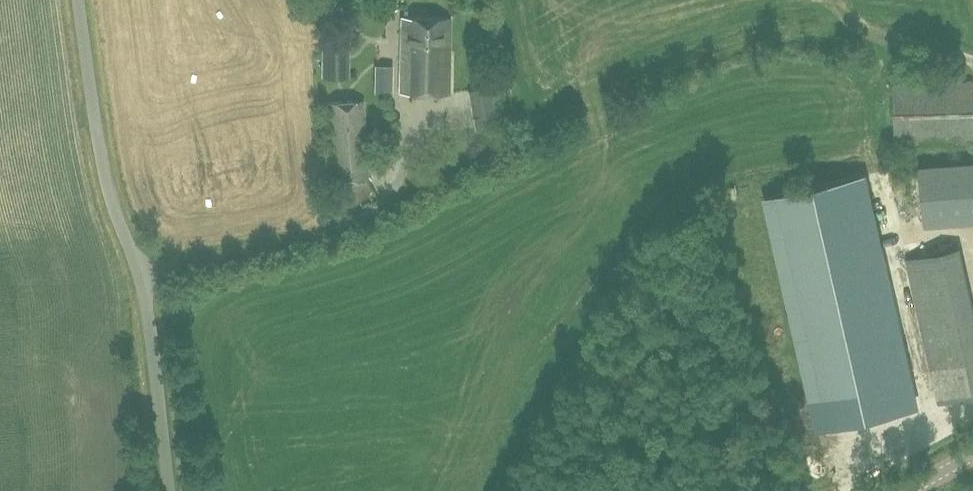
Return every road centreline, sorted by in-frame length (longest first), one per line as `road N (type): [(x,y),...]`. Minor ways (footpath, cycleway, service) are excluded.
road 1 (unclassified): [(169,490),(145,293),(103,167),(79,0)]
road 2 (track): [(612,95),(733,47),(791,37),(888,38),(951,54)]

